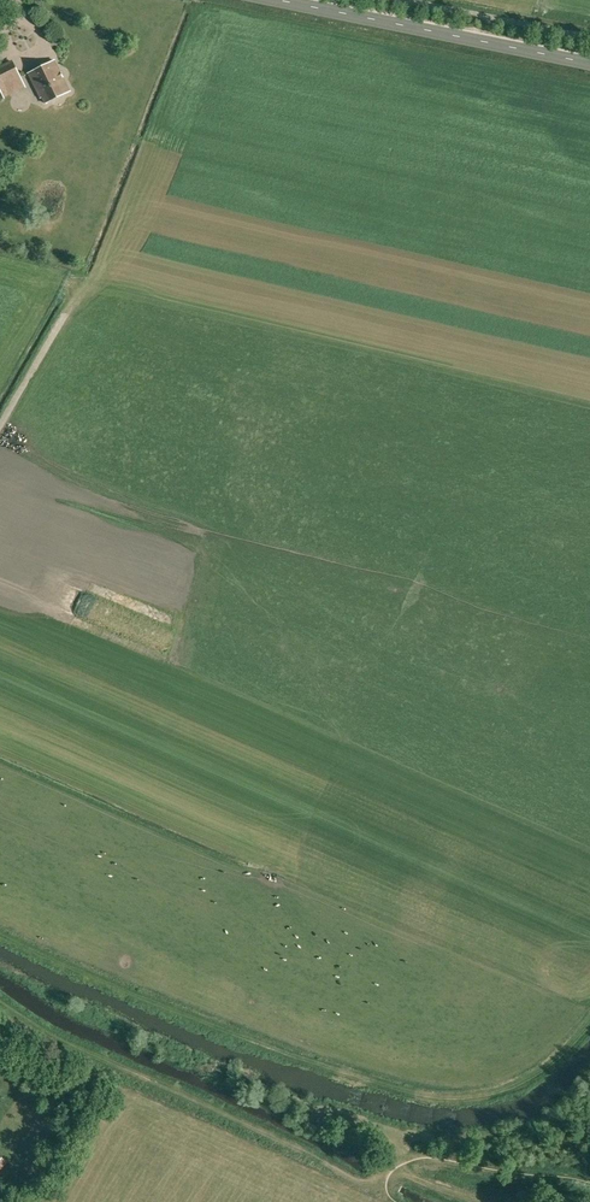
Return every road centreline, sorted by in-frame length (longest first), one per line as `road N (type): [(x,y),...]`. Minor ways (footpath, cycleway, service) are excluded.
road 1 (track): [(589,1028),(560,1062),(520,1087),(426,1097),(314,1062),(0,937)]
road 2 (secondary): [(589,62),(280,0)]

